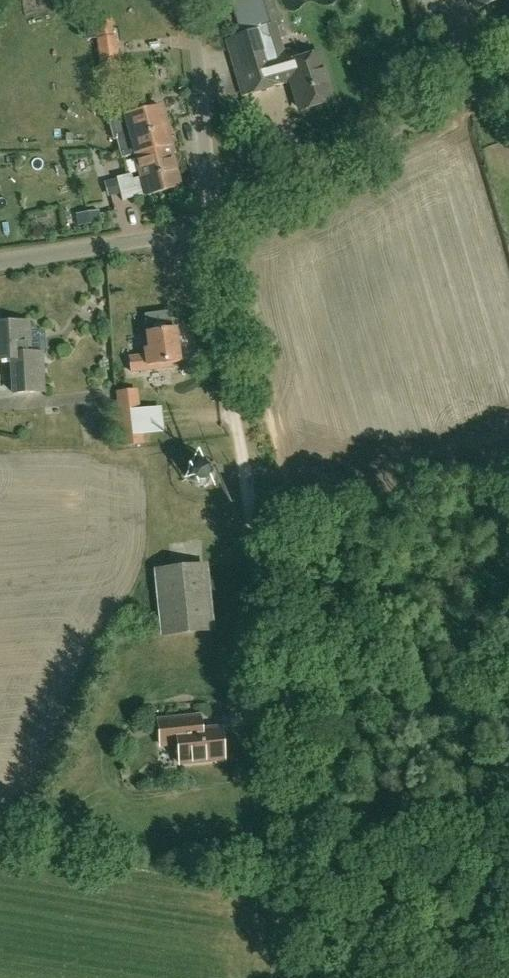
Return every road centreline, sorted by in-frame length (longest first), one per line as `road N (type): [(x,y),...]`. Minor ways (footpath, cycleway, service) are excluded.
road 1 (track): [(309,910),(282,673),(195,226)]
road 2 (unclassified): [(211,220),(508,79)]
road 3 (unclassified): [(211,220),(191,0)]
road 4 (unclassified): [(0,262),(171,236),(211,220)]
road 5 (track): [(508,941),(309,910)]

